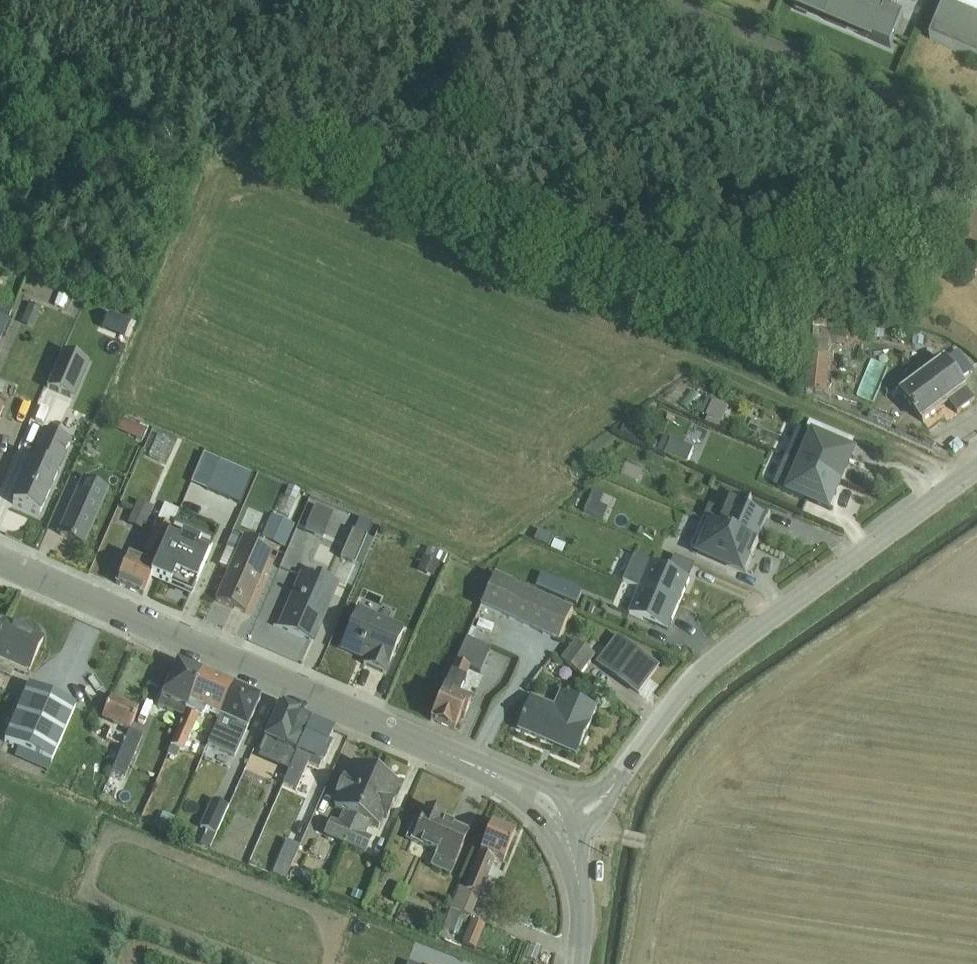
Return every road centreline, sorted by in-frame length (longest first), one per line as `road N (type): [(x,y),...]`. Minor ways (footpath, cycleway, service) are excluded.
road 1 (residential): [(563,823),(532,794),(0,560)]
road 2 (residential): [(563,823),(604,798),(712,665),(976,472)]
road 3 (residential): [(580,963),(582,895),(563,823)]

